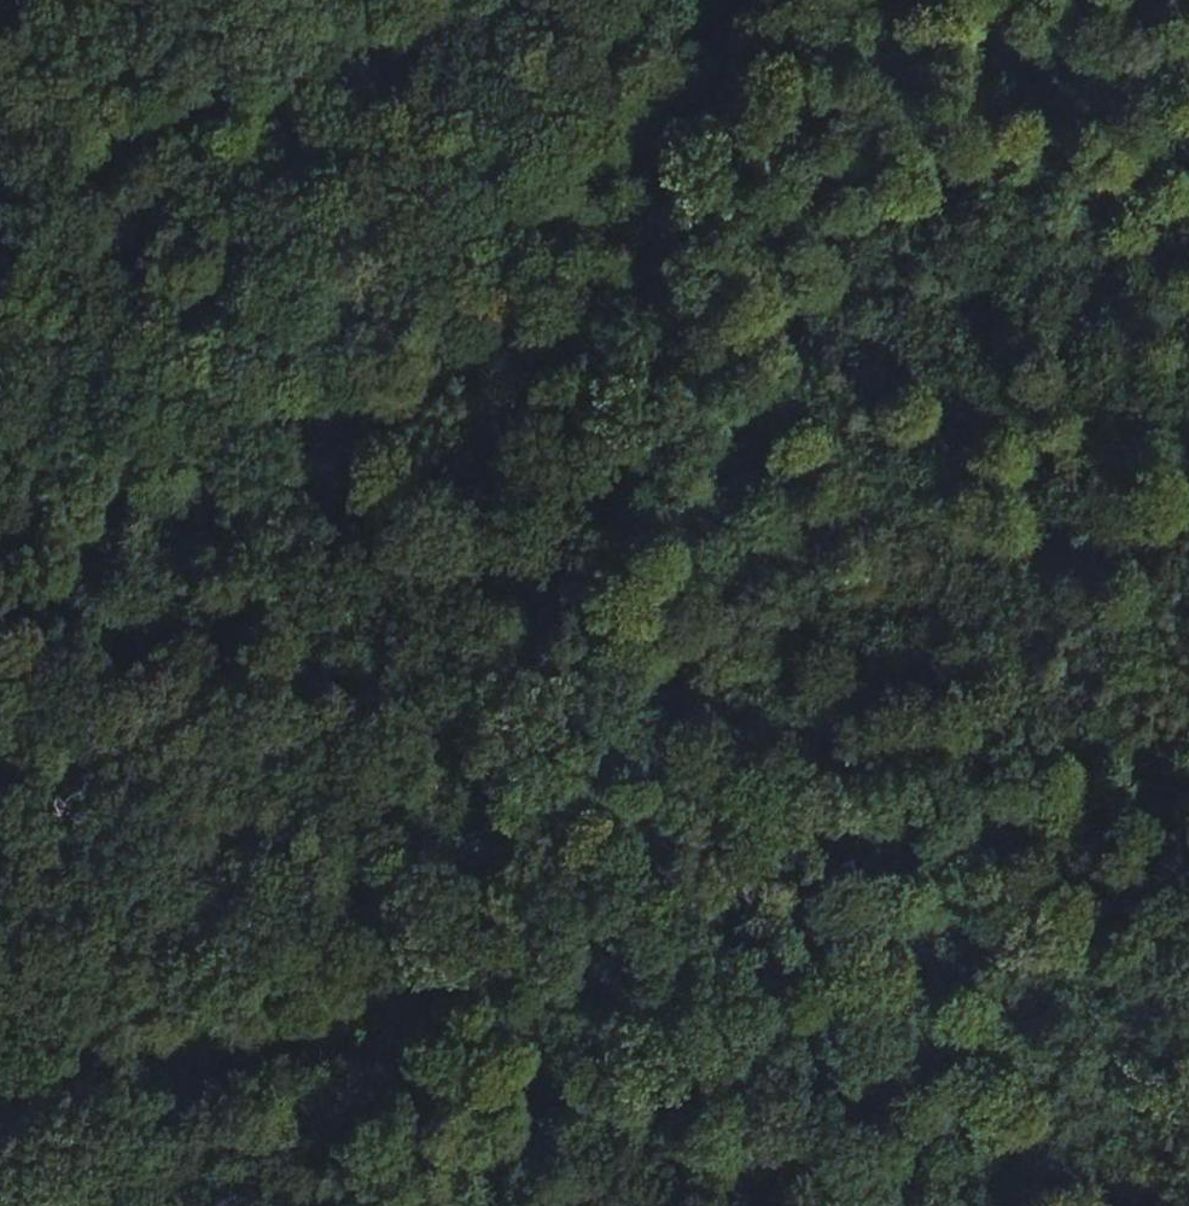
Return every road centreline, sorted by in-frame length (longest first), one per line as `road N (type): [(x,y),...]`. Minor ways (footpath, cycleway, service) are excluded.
road 1 (track): [(339,1205),(746,0)]

